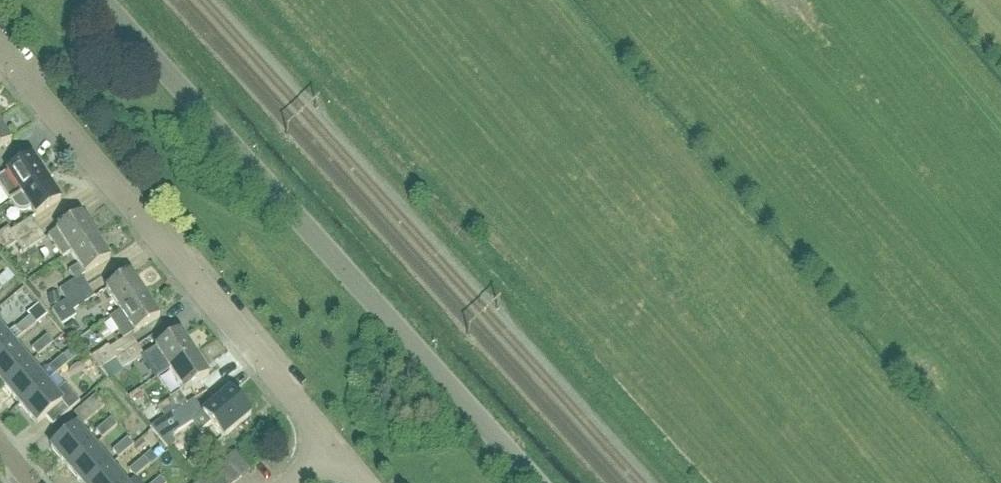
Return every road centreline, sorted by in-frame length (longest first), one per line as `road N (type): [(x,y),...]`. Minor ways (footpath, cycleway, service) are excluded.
road 1 (unclassified): [(535,482),(100,0)]
road 2 (residential): [(333,451),(0,51)]

